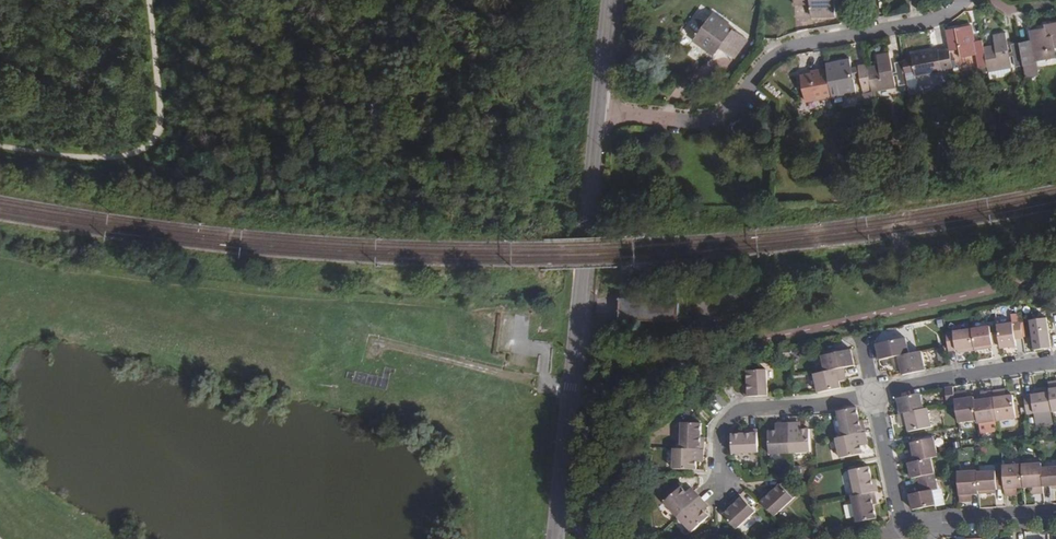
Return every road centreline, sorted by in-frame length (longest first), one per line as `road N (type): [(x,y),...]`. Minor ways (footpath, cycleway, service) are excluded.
road 1 (secondary): [(598,110),(556,538)]
road 2 (residential): [(598,110),(716,117),(793,45),(929,21),(965,0)]
road 3 (track): [(0,146),(114,158),(151,142),(161,129),(161,102),(149,0)]
road 4 (residential): [(720,503),(722,431),(735,413),(874,394)]
road 5 (residential): [(874,394),(1055,362)]
road 6 (residential): [(904,524),(1055,515)]
road 7 (residential): [(874,394),(904,524)]

